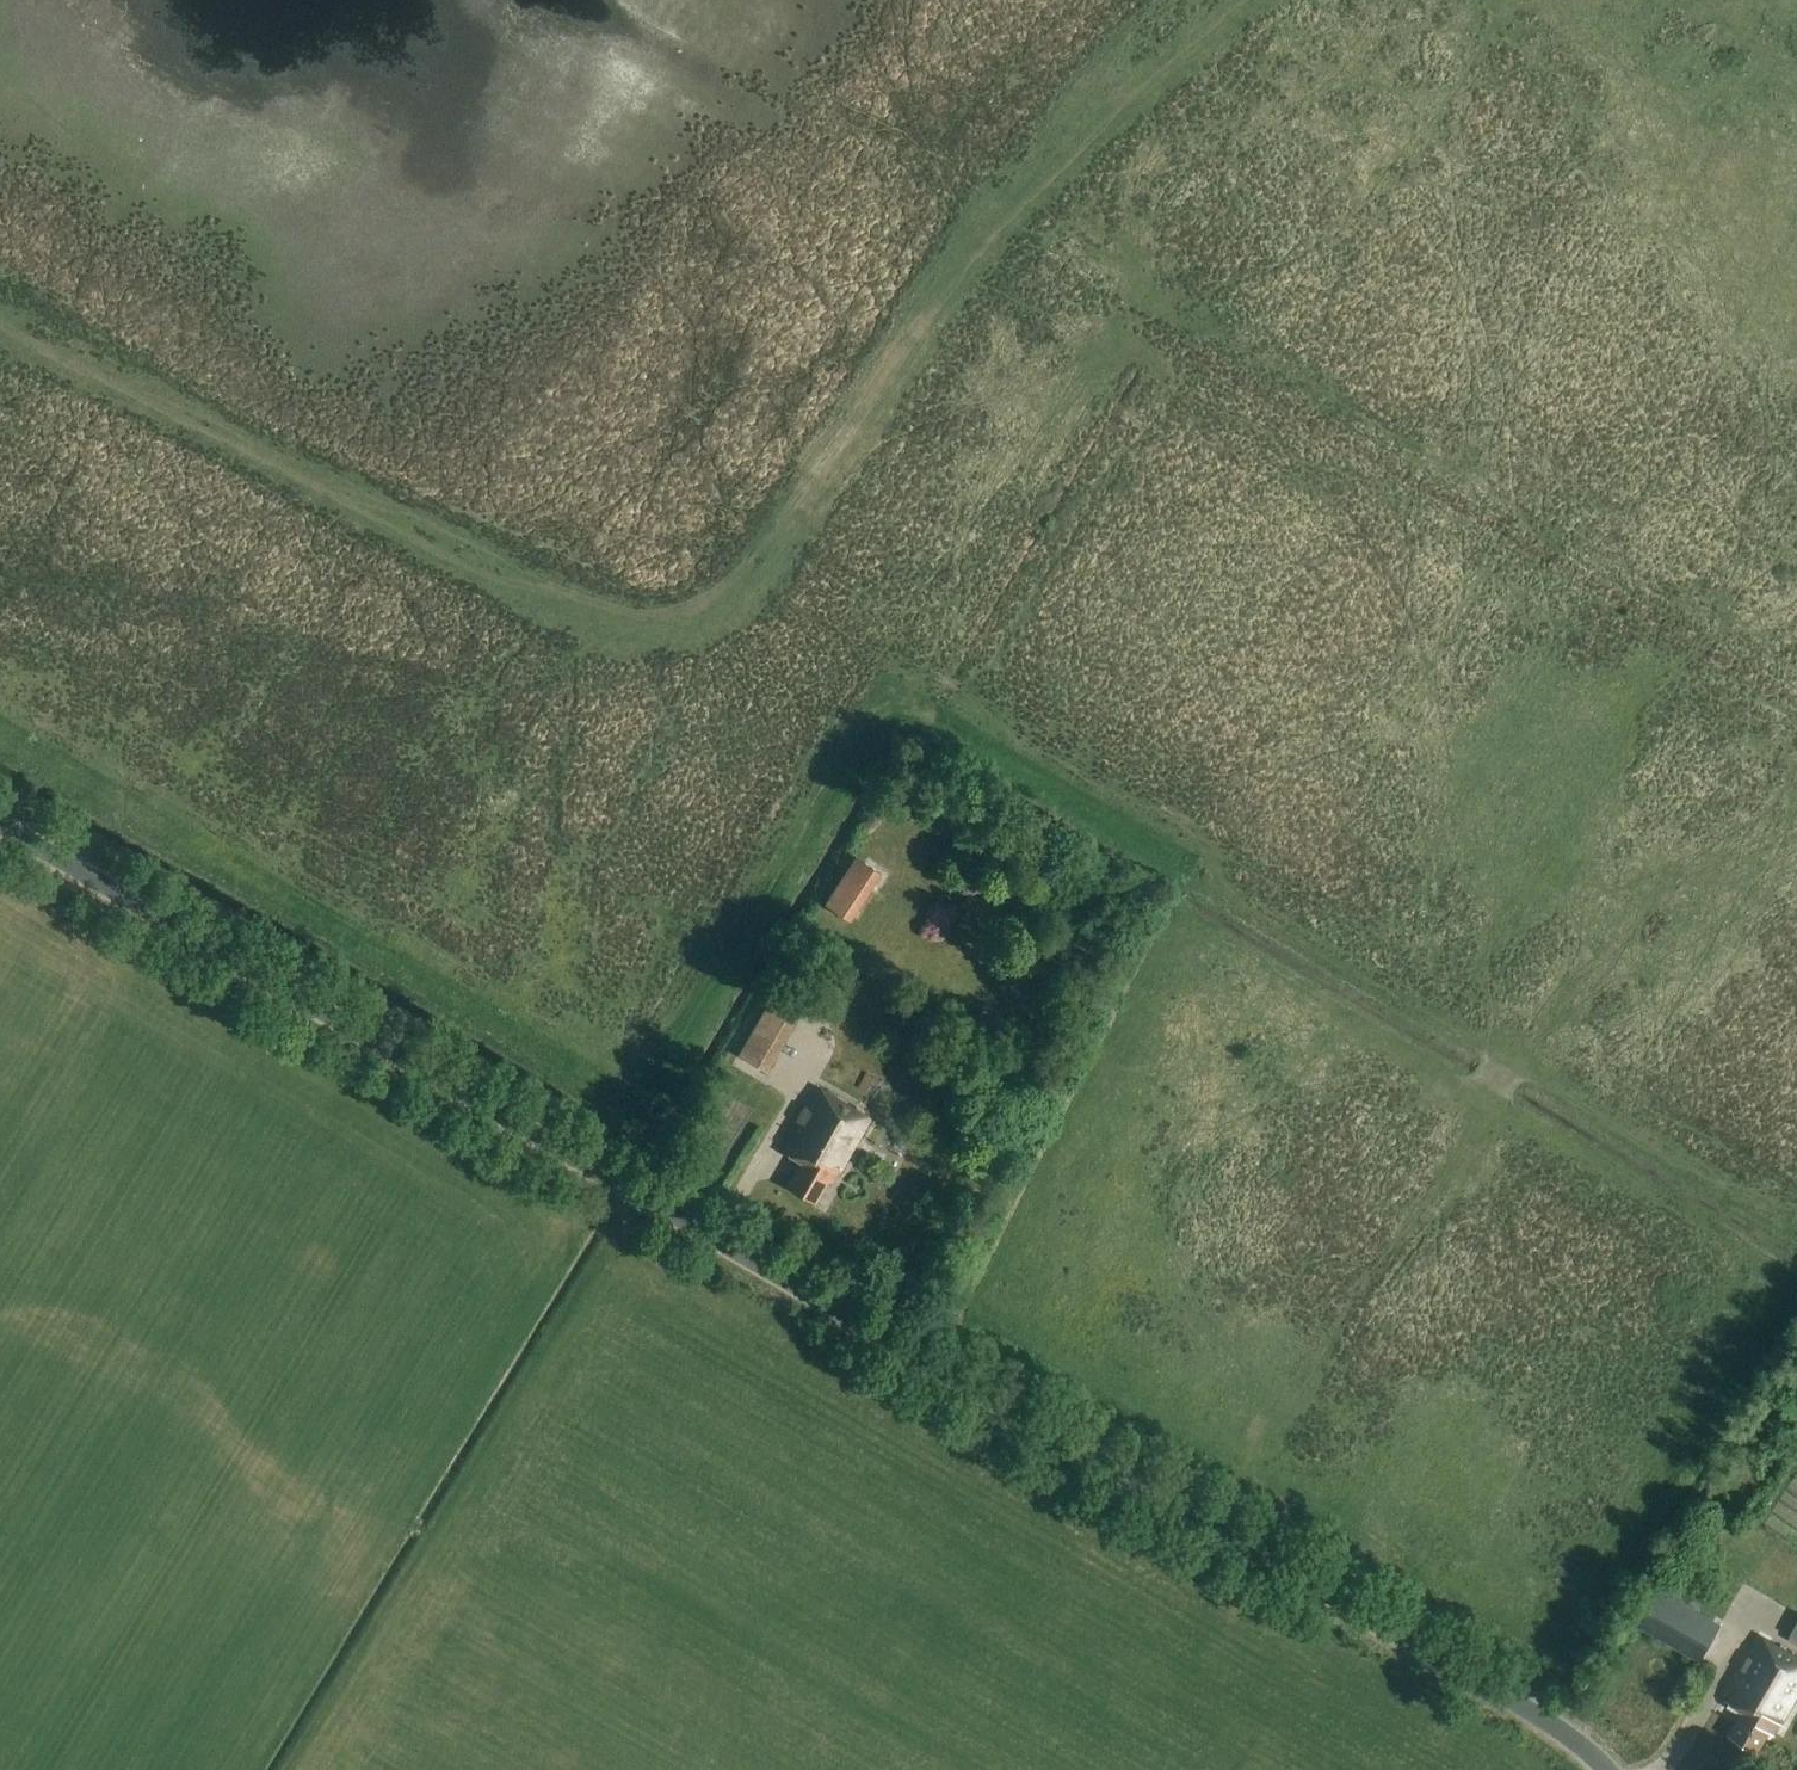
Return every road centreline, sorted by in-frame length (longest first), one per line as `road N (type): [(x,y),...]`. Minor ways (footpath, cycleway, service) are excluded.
road 1 (tertiary): [(1591,1769),(1553,1733),(0,814)]

